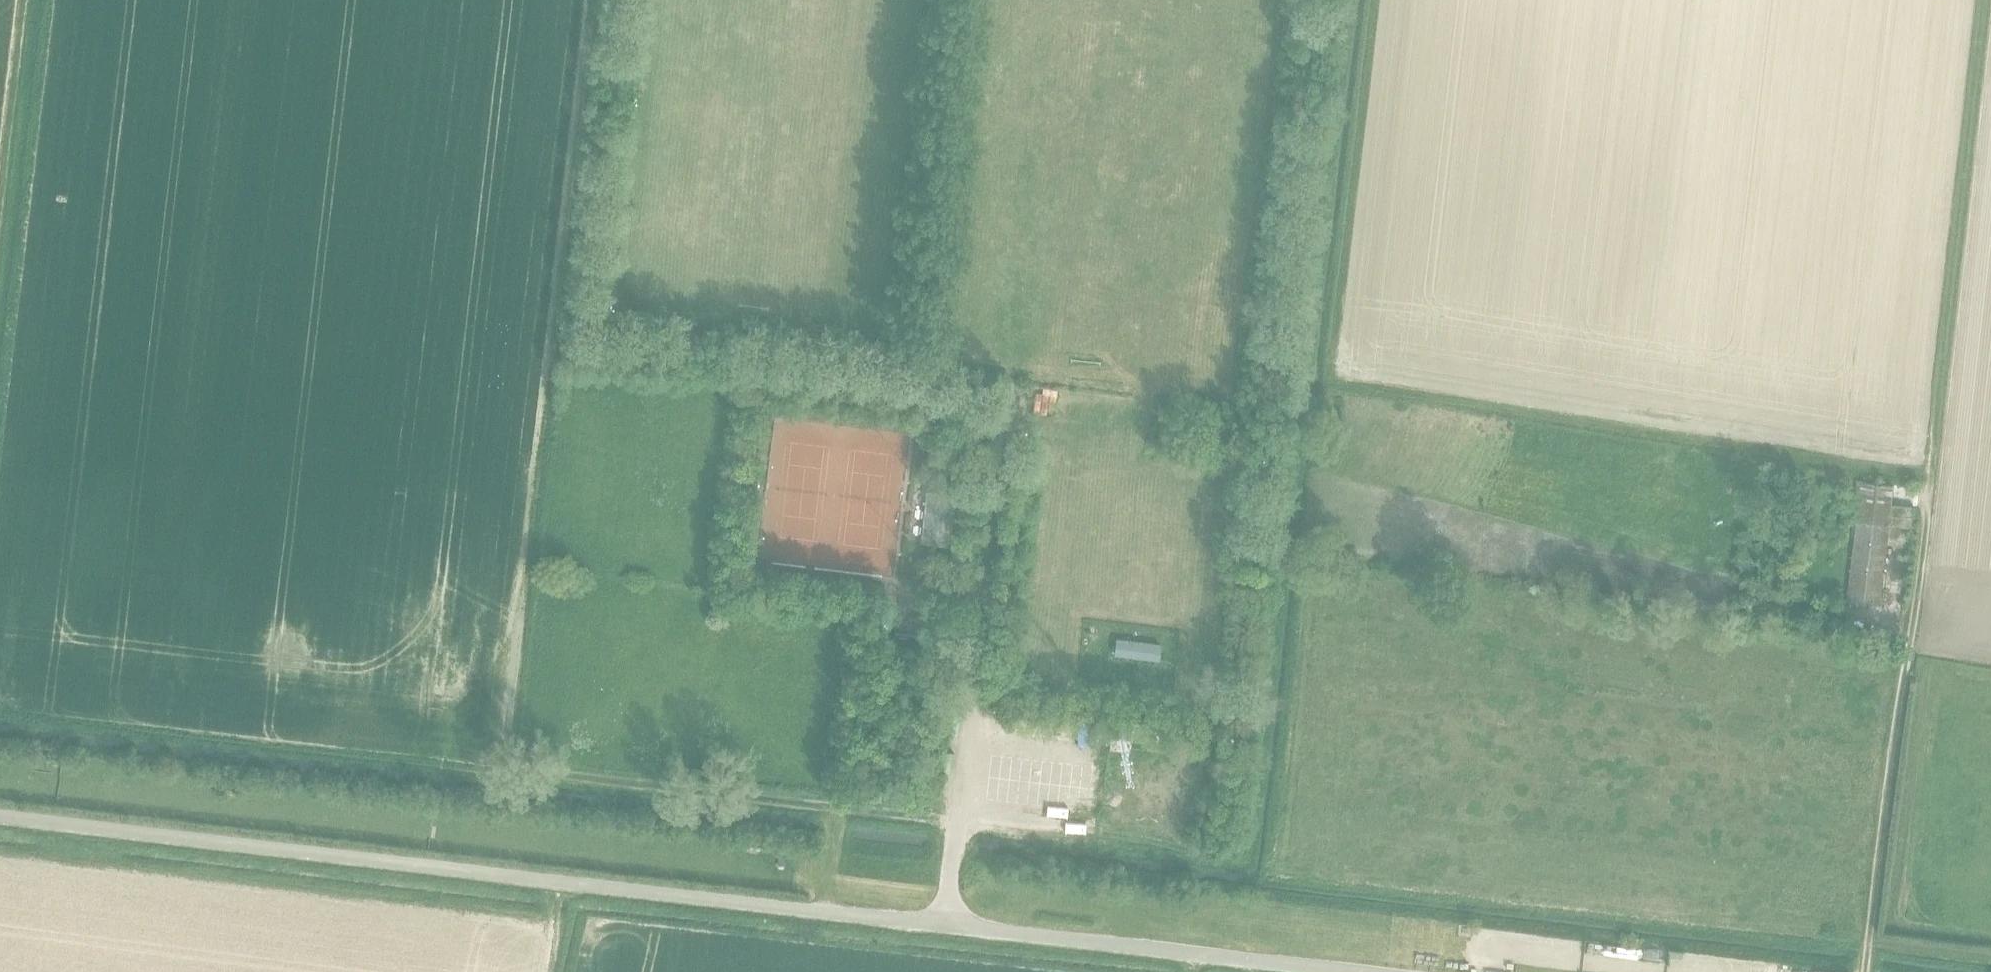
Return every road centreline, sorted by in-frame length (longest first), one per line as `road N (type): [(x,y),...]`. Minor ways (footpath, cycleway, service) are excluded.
road 1 (unclassified): [(1406,971),(0,810)]
road 2 (track): [(1865,971),(1980,0)]

